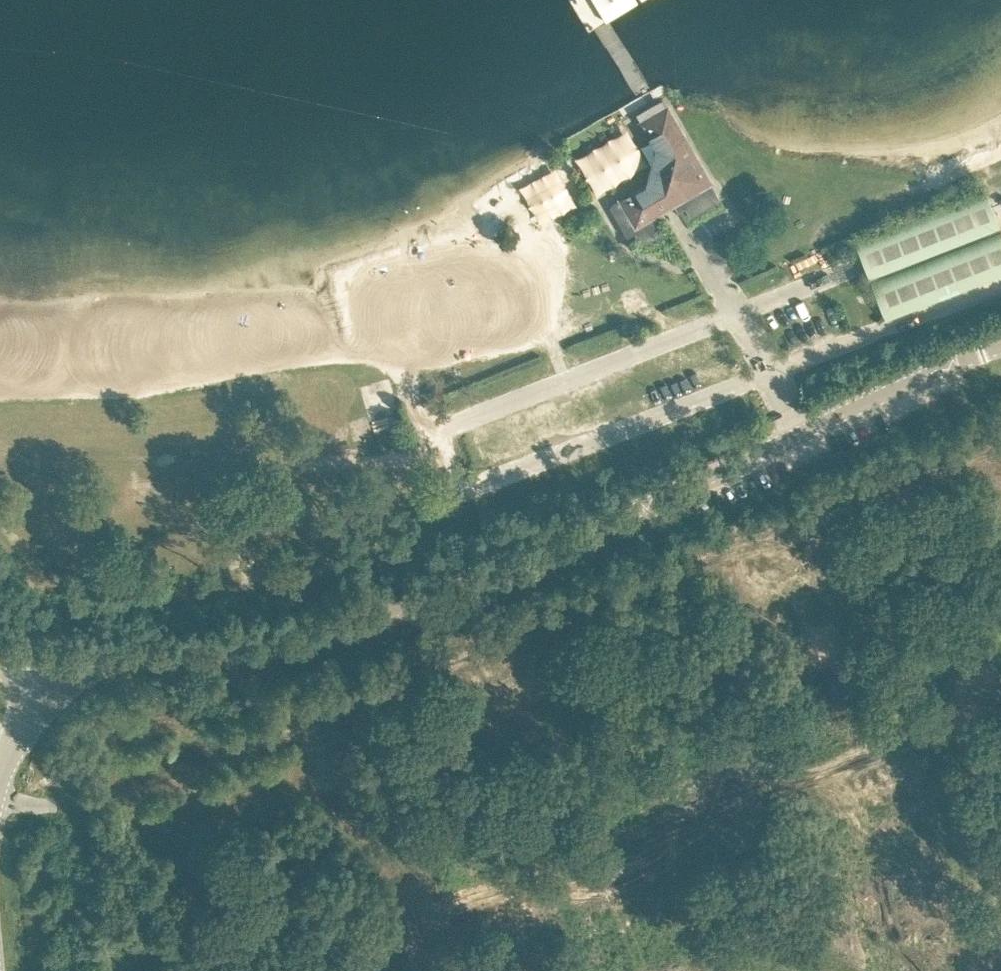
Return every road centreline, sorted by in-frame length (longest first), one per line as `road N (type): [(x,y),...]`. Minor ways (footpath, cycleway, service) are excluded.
road 1 (unclassified): [(42,679),(146,656),(241,647),(397,607),(519,562),(1000,345)]

